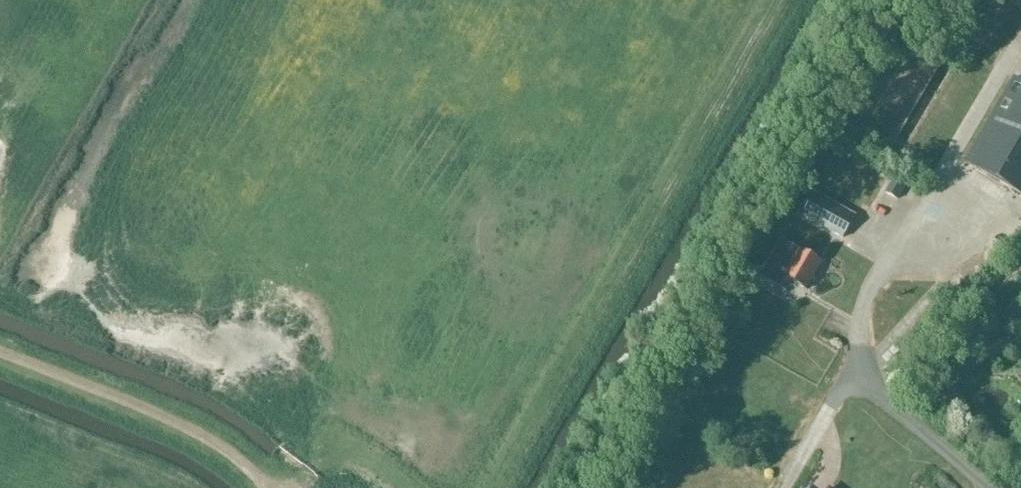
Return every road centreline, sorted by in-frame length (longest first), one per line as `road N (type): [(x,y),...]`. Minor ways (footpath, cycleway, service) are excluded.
road 1 (unclassified): [(986,487),(869,378)]

